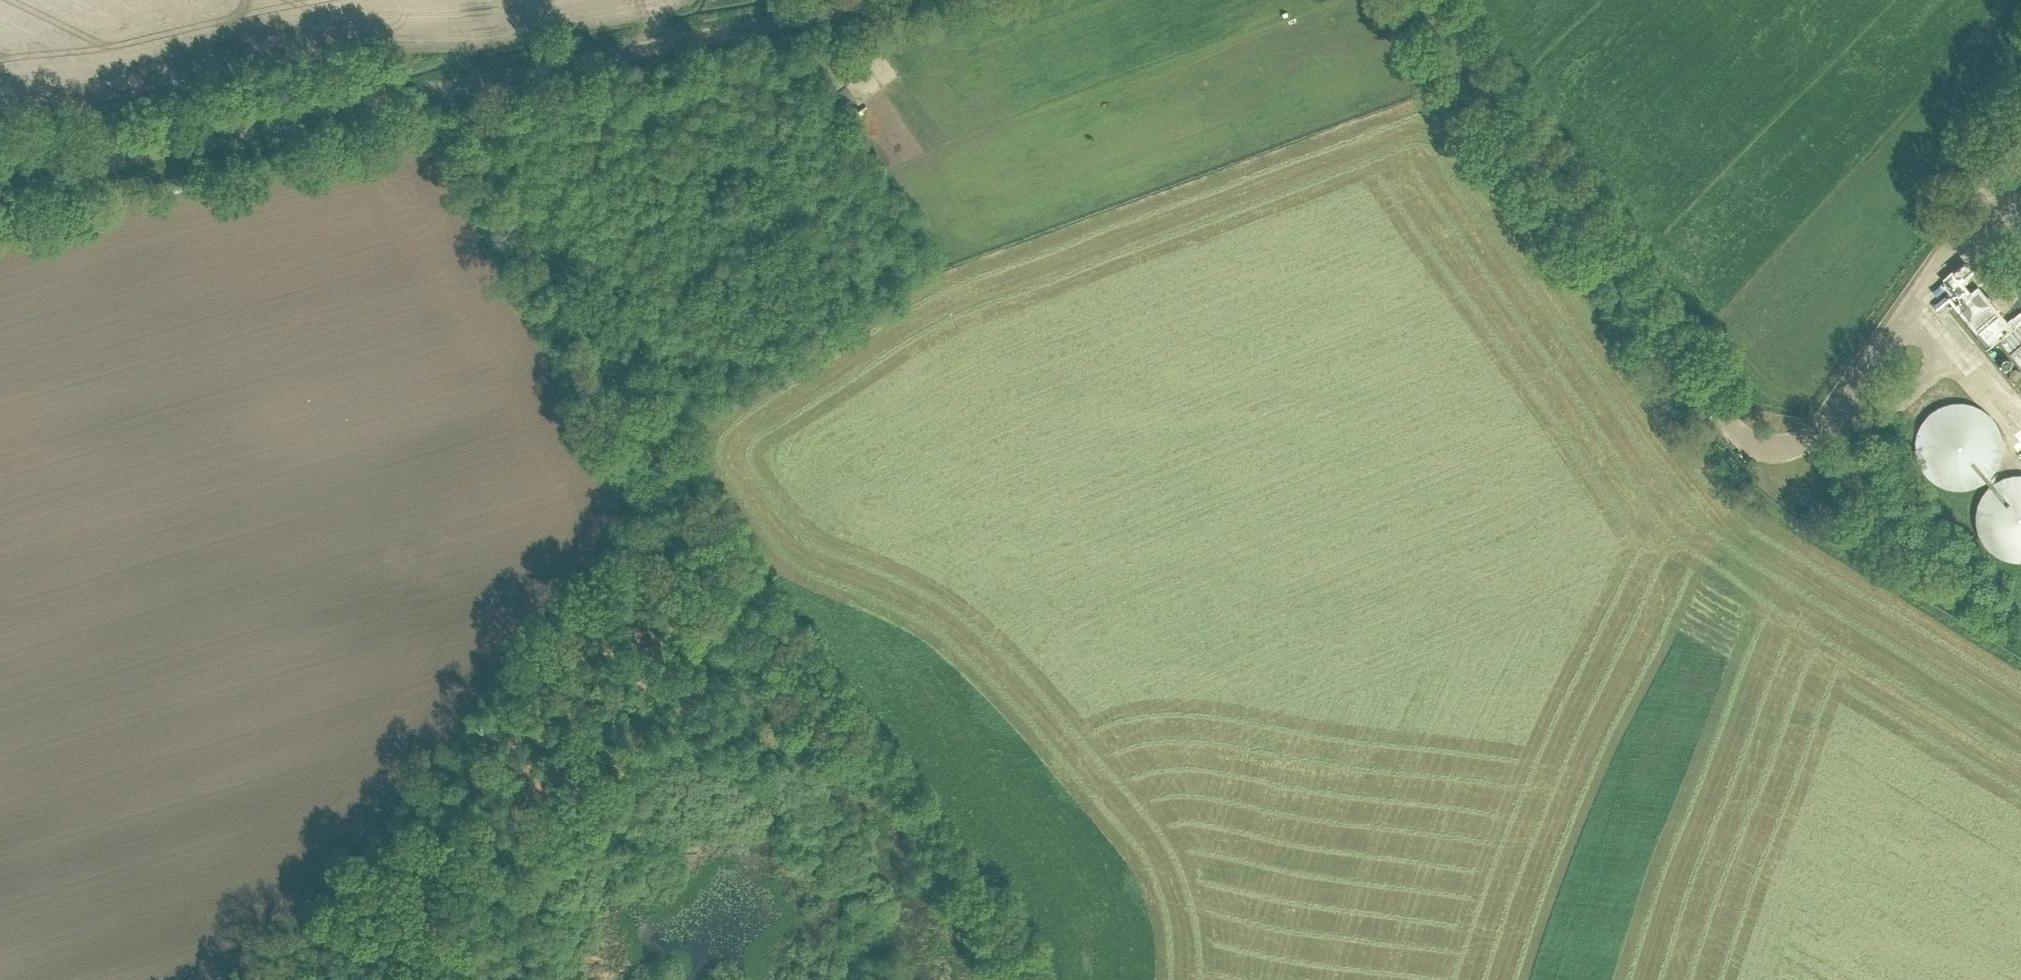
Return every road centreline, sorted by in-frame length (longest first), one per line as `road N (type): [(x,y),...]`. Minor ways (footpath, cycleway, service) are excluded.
road 1 (unclassified): [(0,194),(267,118),(775,22),(835,0)]
road 2 (track): [(436,86),(723,585),(720,648)]

